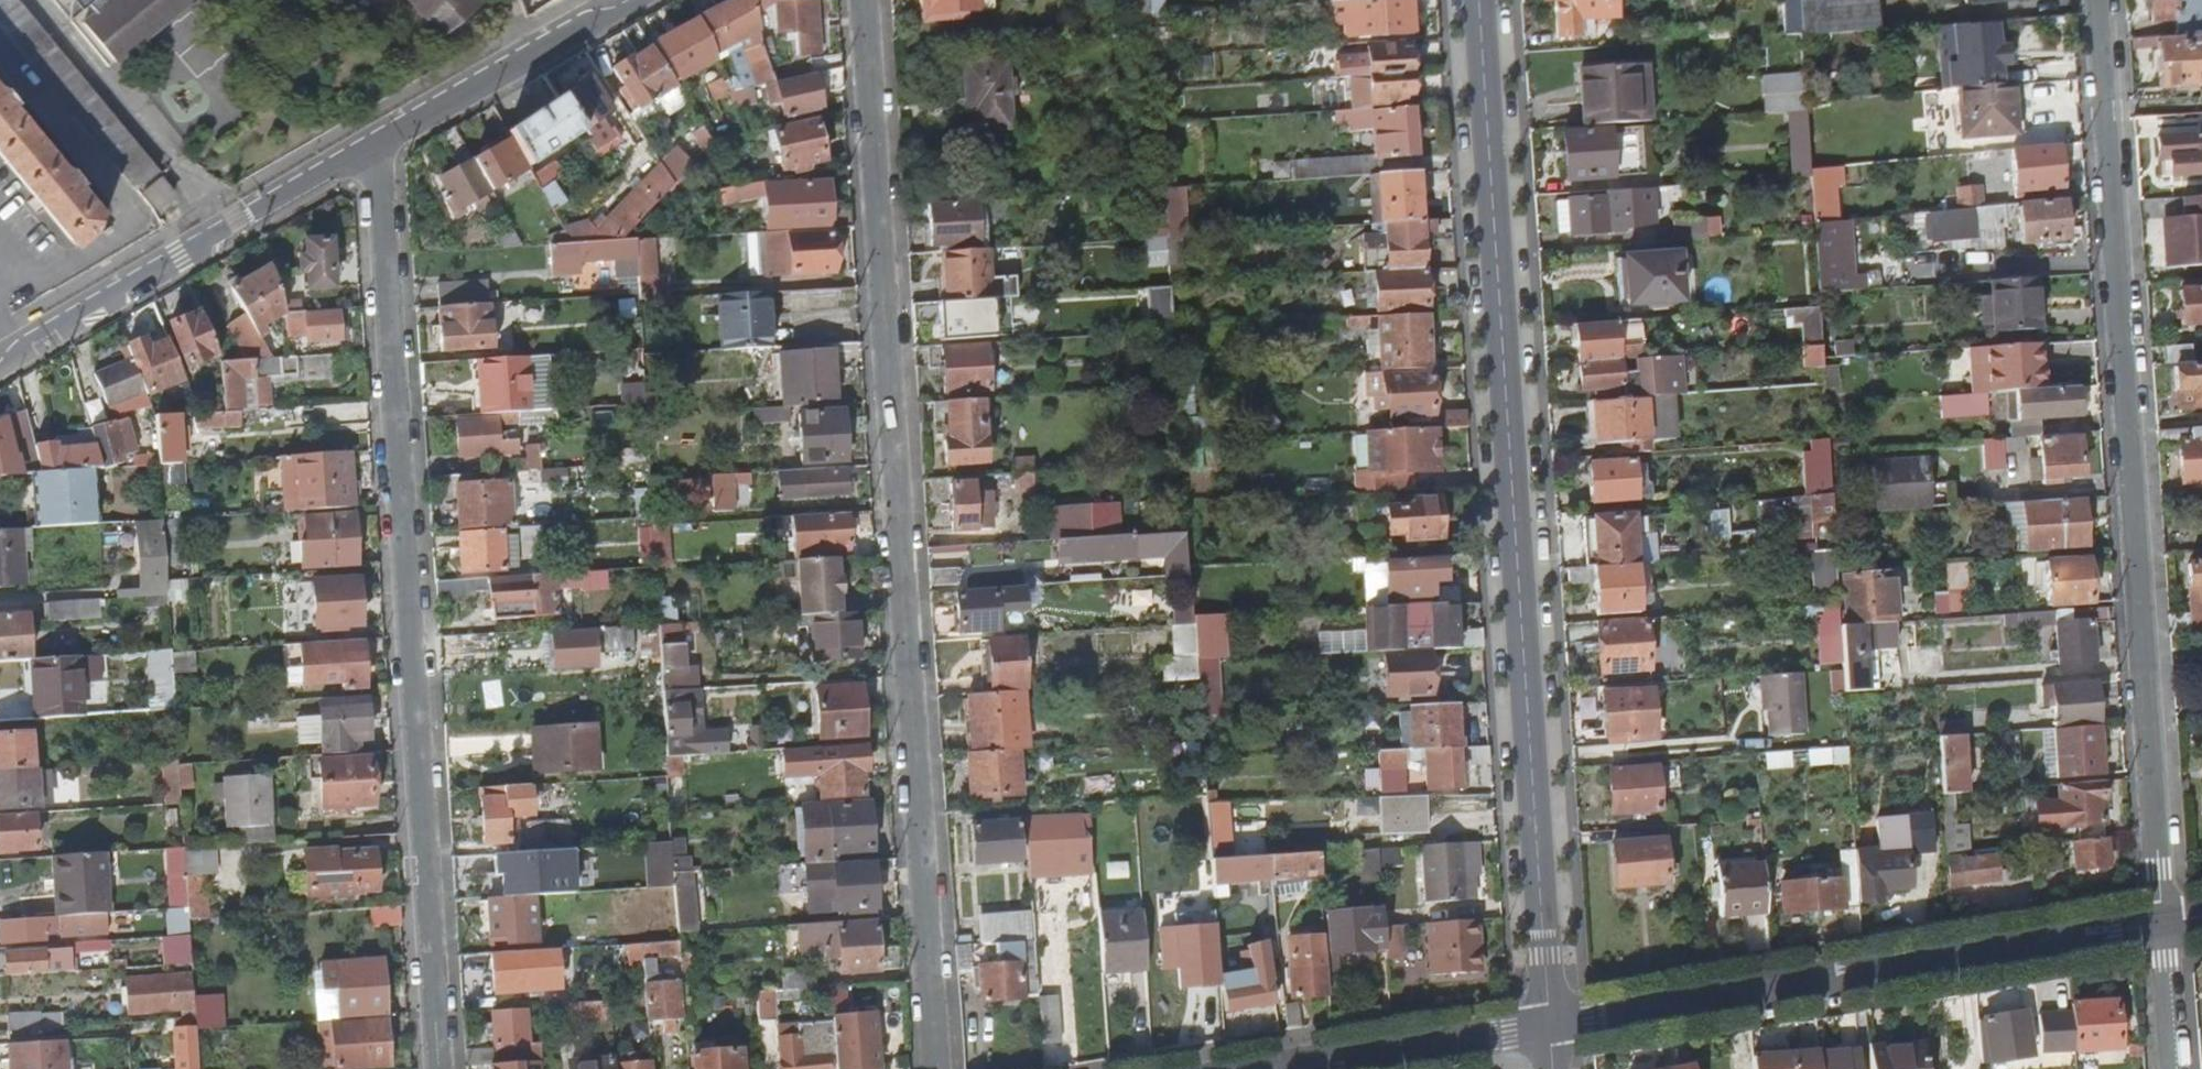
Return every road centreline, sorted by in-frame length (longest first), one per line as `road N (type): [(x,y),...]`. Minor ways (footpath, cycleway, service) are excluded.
road 1 (residential): [(933,1068),(862,0)]
road 2 (residential): [(1476,0),(1549,1021)]
road 3 (residential): [(378,143),(435,1068)]
road 4 (residential): [(2094,0),(2156,922)]
road 5 (residential): [(1549,1021),(2156,922)]
road 6 (residential): [(378,143),(0,362)]
road 7 (residential): [(634,0),(378,143)]
road 8 (residential): [(1282,1068),(1549,1021)]
road 9 (residential): [(2167,1068),(2156,922)]

